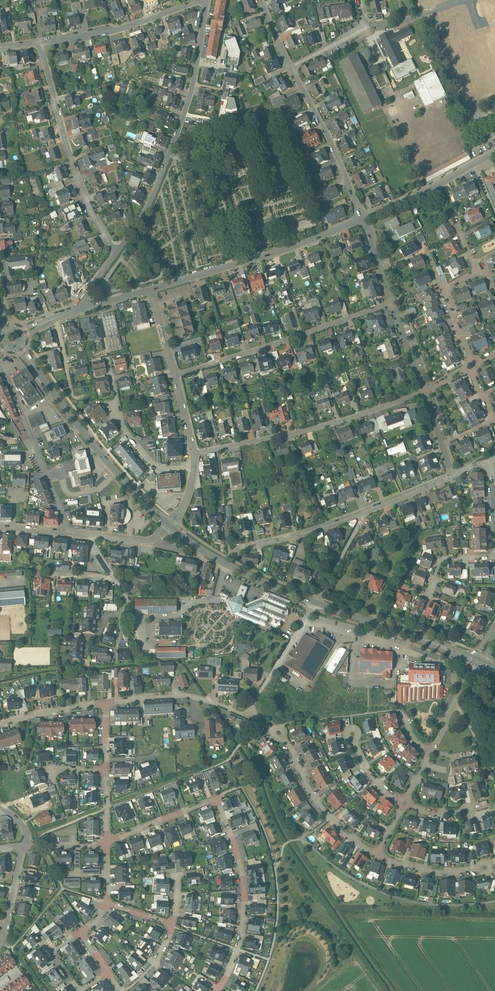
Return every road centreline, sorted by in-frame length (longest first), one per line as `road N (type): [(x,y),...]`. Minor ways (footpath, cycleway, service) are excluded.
road 1 (residential): [(217,990),(241,933),(244,885),(215,799),(107,843)]
road 2 (residential): [(115,252),(149,202),(172,145),(207,0)]
road 3 (residential): [(193,453),(304,431),(424,389)]
road 4 (residential): [(453,476),(232,557)]
road 5 (secondary): [(168,525),(19,347)]
road 6 (residential): [(175,375),(395,301)]
road 7 (residential): [(151,289),(363,218)]
road 8 (residential): [(111,245),(77,178),(41,42)]
road 9 (residential): [(0,368),(69,534)]
road 10 (secondary): [(478,662),(315,603)]
road 11 (residential): [(290,65),(363,218)]
road 12 (secondary): [(315,603),(226,564),(168,525)]
road 13 (residential): [(200,0),(123,30),(41,42)]
road 14 (residential): [(278,731),(330,817),(378,854)]
road 15 (residential): [(363,218),(494,151)]
road 16 (residential): [(105,703),(181,695),(249,714)]

